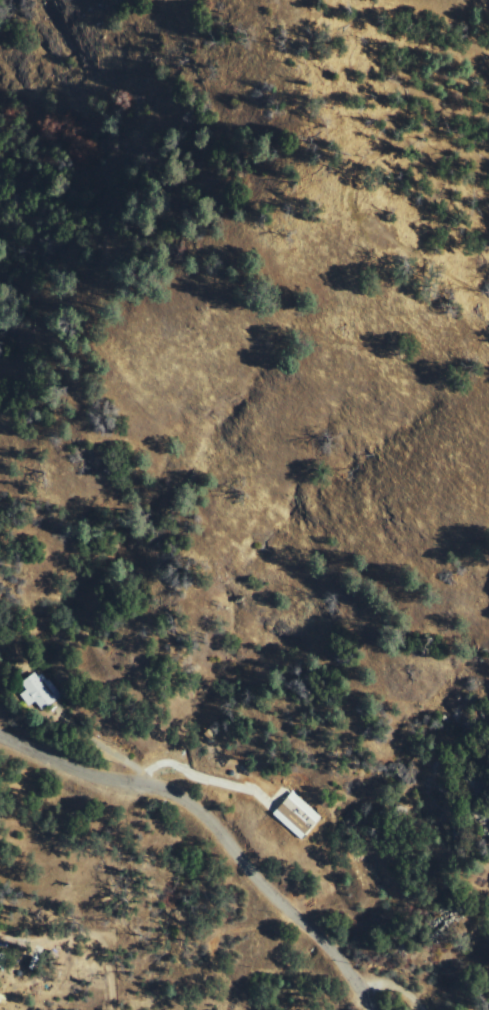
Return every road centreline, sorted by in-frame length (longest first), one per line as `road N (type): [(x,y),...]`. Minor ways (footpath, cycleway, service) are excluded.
road 1 (residential): [(376,1009),(193,811),(119,770),(0,727)]

